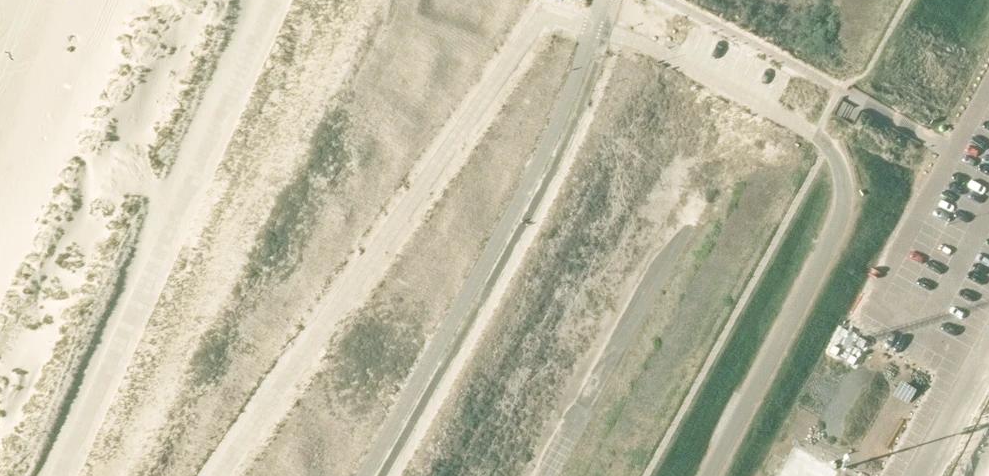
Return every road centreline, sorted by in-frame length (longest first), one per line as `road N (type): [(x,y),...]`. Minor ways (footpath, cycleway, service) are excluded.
road 1 (unclassified): [(919,475),(988,352)]

